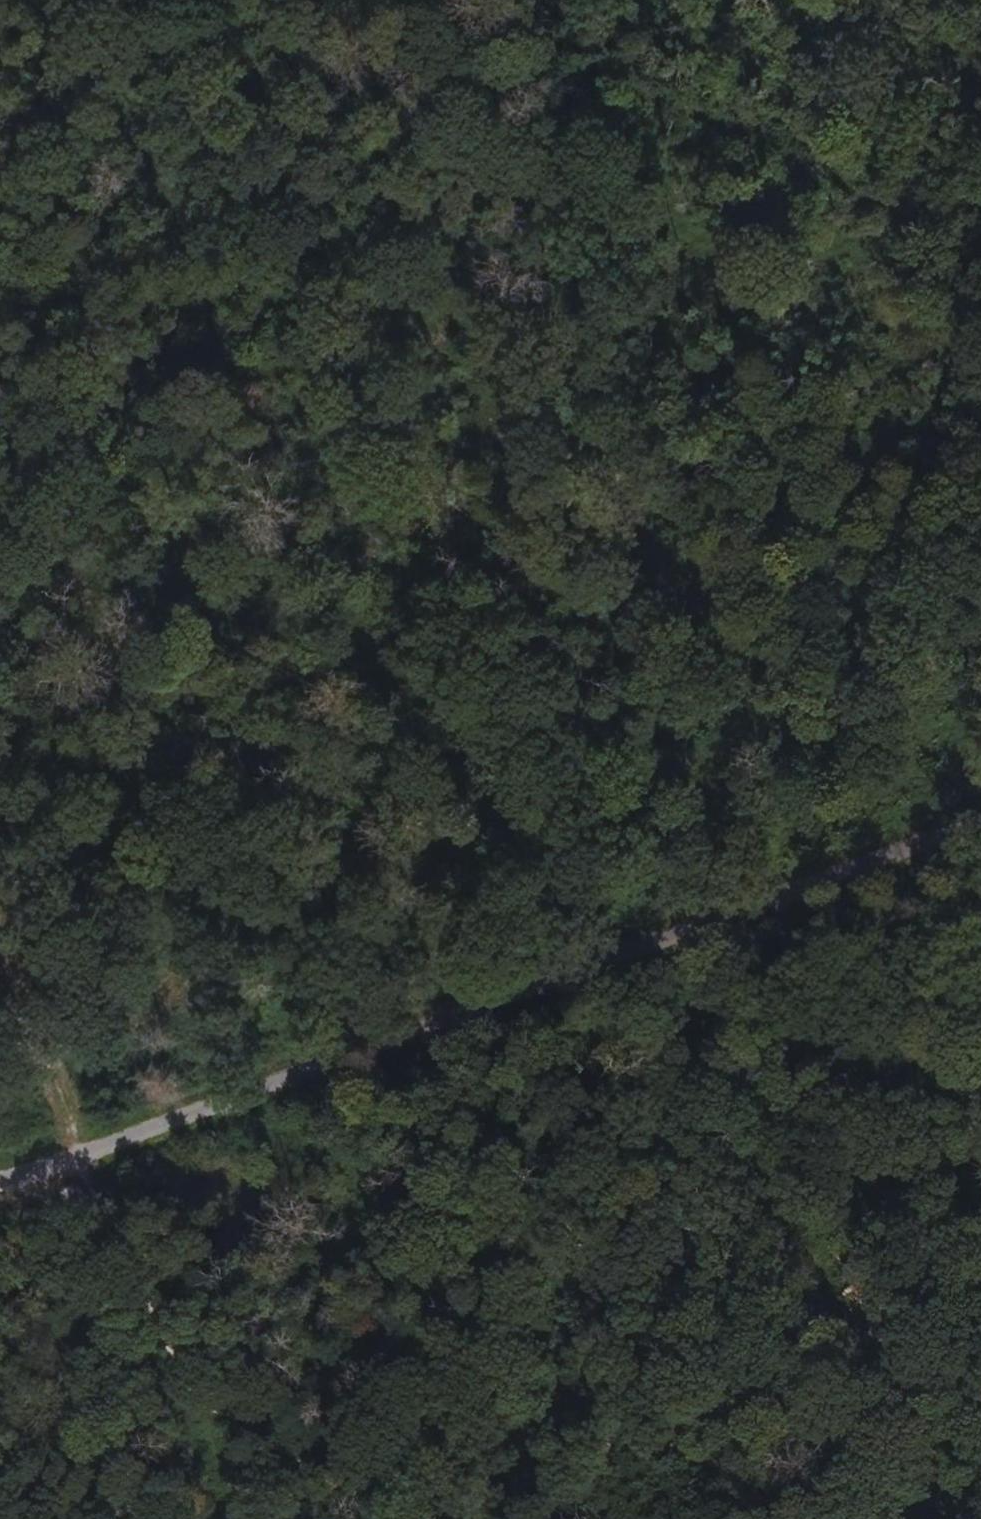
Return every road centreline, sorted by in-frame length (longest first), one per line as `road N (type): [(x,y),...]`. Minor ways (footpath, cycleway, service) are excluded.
road 1 (unclassified): [(0,1178),(980,816)]
road 2 (track): [(188,1400),(0,950)]

